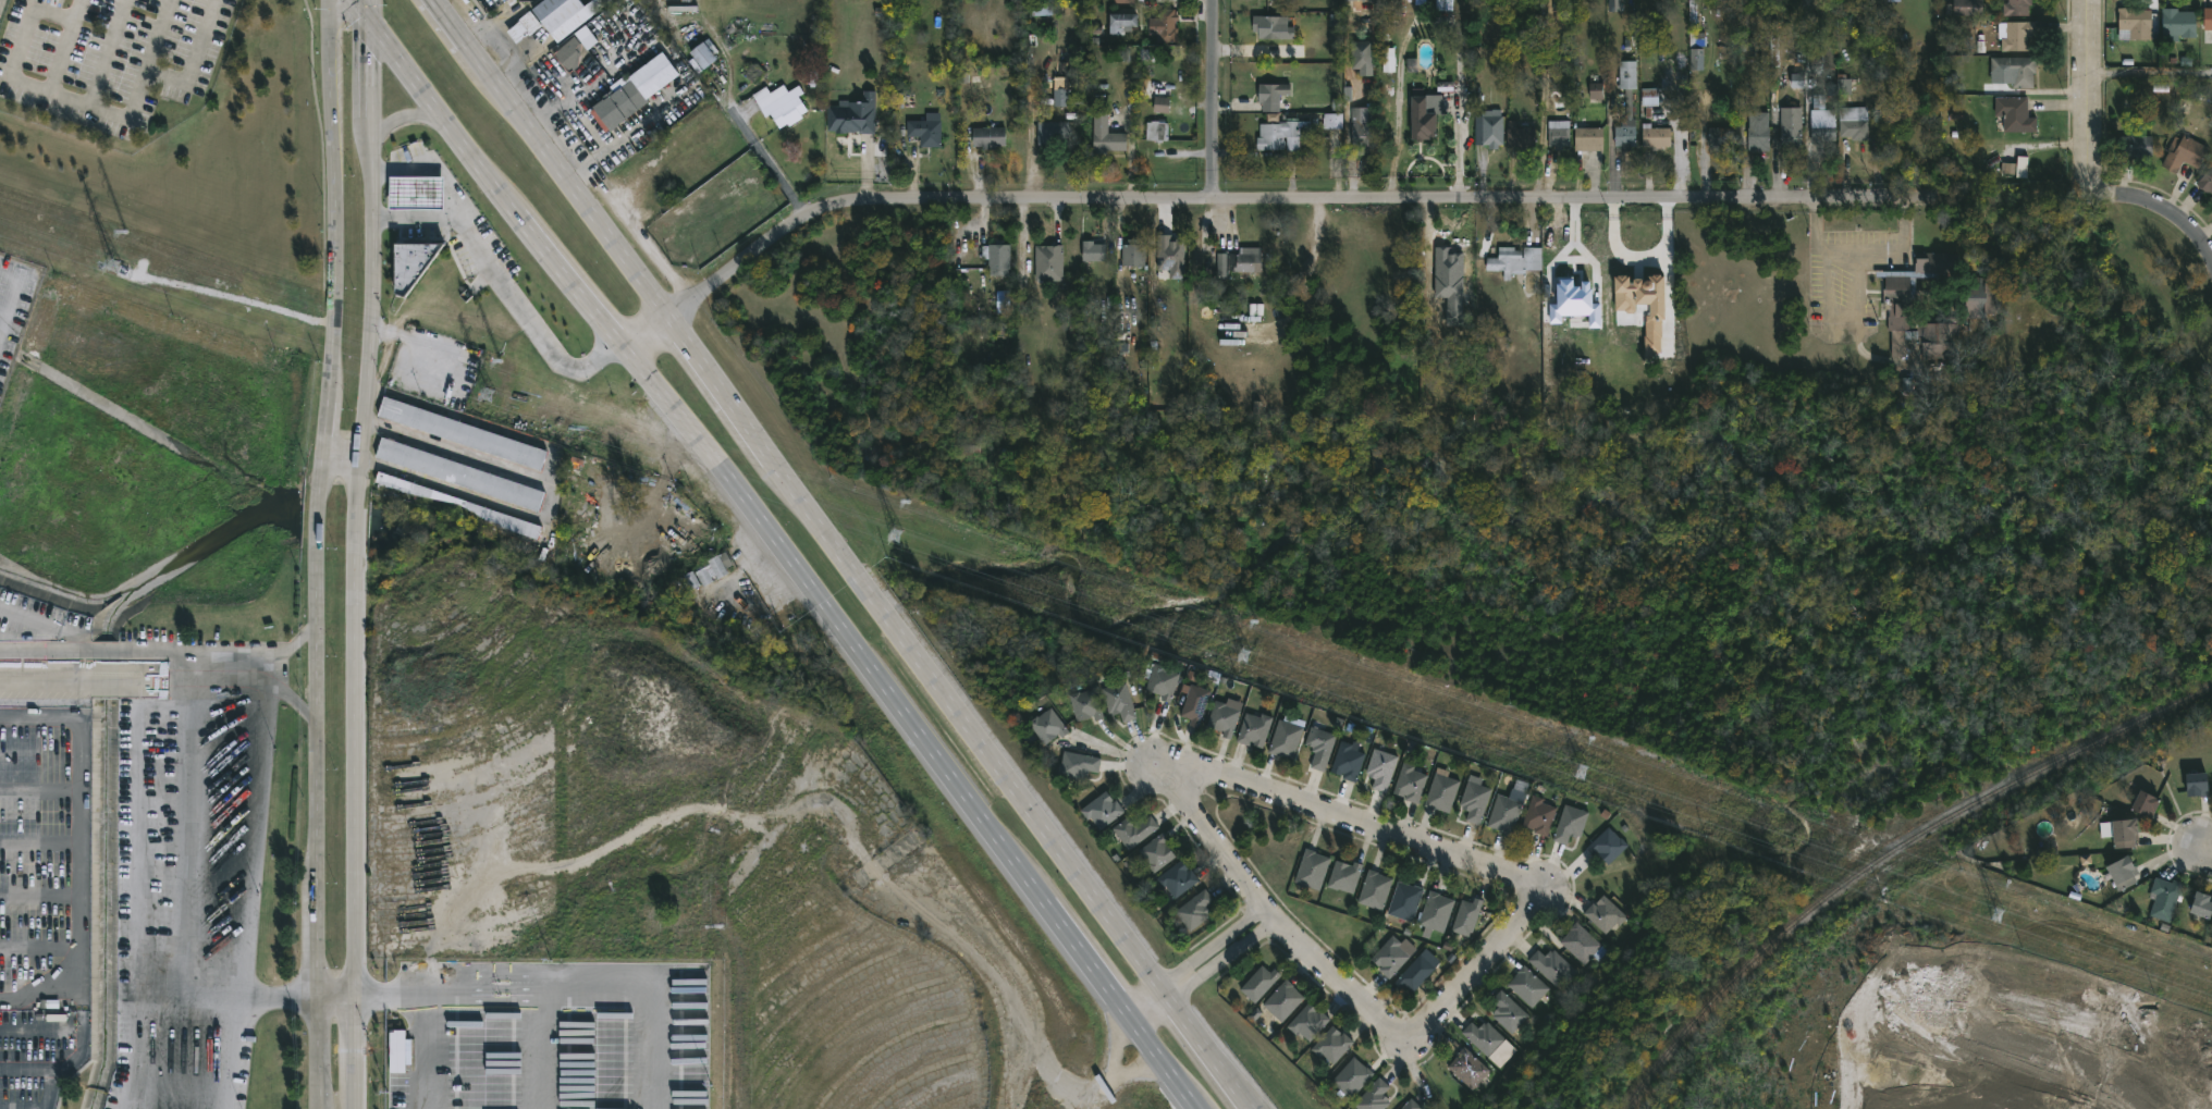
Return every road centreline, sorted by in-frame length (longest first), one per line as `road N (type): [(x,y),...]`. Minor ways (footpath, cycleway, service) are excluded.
road 1 (primary): [(357,0),(618,345),(845,624),(1206,1108)]
road 2 (primary): [(1254,1108),(435,5)]
road 3 (residential): [(1916,198),(818,209),(618,345)]
road 4 (secondary): [(316,550),(323,1108)]
road 5 (secondary): [(355,1108),(354,592)]
road 6 (secondary): [(337,0),(336,303),(322,469)]
road 7 (secondary): [(357,490),(374,304),(372,22)]
road 8 (residential): [(1166,766),(1190,755),(1543,878)]
road 9 (residential): [(1403,1040),(1283,927),(1176,792),(1166,766)]
road 10 (residential): [(1543,878),(1537,898),(1403,1040)]
road 11 (residential): [(1210,0),(1211,202)]
road 12 (tertiary): [(2086,0),(2086,190)]
road 13 (residential): [(1136,1020),(1275,916)]
road 14 (residential): [(1266,905),(1130,1011)]
road 15 (residential): [(2211,264),(2196,239),(2154,212),(2086,190)]

